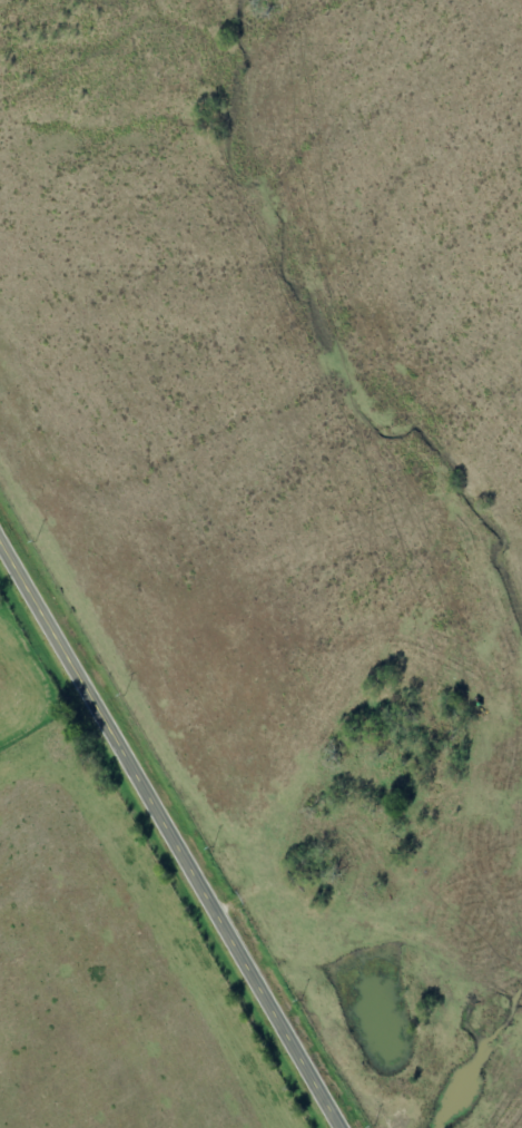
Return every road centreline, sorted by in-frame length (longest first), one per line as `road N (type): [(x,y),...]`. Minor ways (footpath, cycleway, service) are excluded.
road 1 (secondary): [(351,1127),(0,525)]

